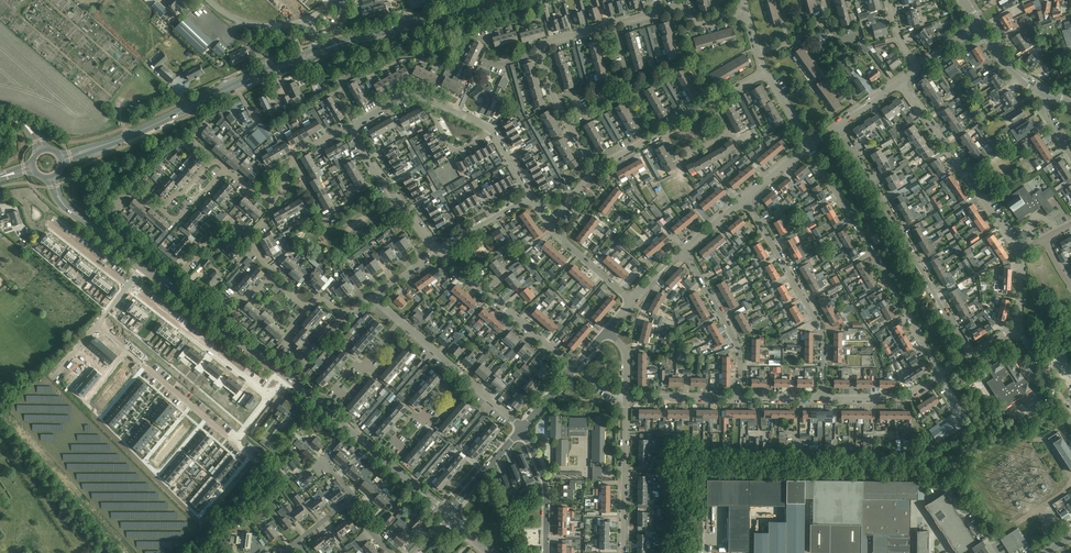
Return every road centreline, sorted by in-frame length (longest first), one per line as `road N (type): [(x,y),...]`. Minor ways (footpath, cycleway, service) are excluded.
road 1 (secondary): [(60,159),(322,52)]
road 2 (residential): [(971,355),(839,125)]
road 3 (residential): [(941,375),(809,146)]
road 4 (residential): [(822,398),(820,327),(745,198)]
road 5 (tertiary): [(447,515),(285,376)]
road 6 (residential): [(1020,251),(900,82)]
road 7 (secondary): [(322,52),(497,0)]
road 8 (residential): [(574,367),(438,250)]
road 9 (tertiary): [(285,376),(143,268)]
road 10 (residential): [(234,442),(98,327)]
road 11 (residential): [(269,396),(129,287)]
road 12 (residential): [(740,398),(736,334),(683,250)]
road 13 (residential): [(624,552),(626,397)]
road 14 (residential): [(438,250),(372,166),(356,130)]
road 15 (tertiary): [(143,268),(69,210),(52,177)]
road 16 (residential): [(594,168),(553,98),(541,52)]
road 17 (residential): [(546,552),(546,483),(521,429)]
road 18 (residential): [(822,398),(898,399),(941,375)]

